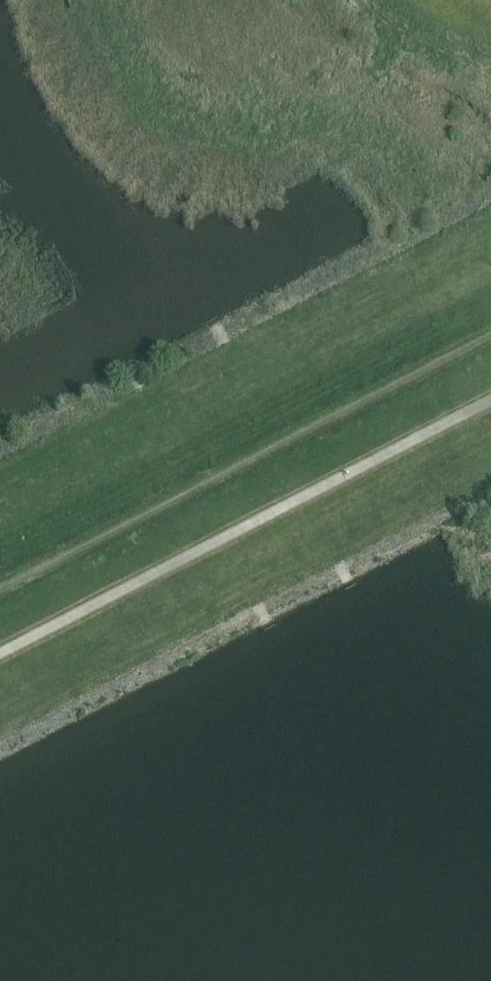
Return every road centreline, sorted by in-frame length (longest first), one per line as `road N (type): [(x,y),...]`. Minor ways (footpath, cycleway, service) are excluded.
road 1 (track): [(0,590),(490,336)]

